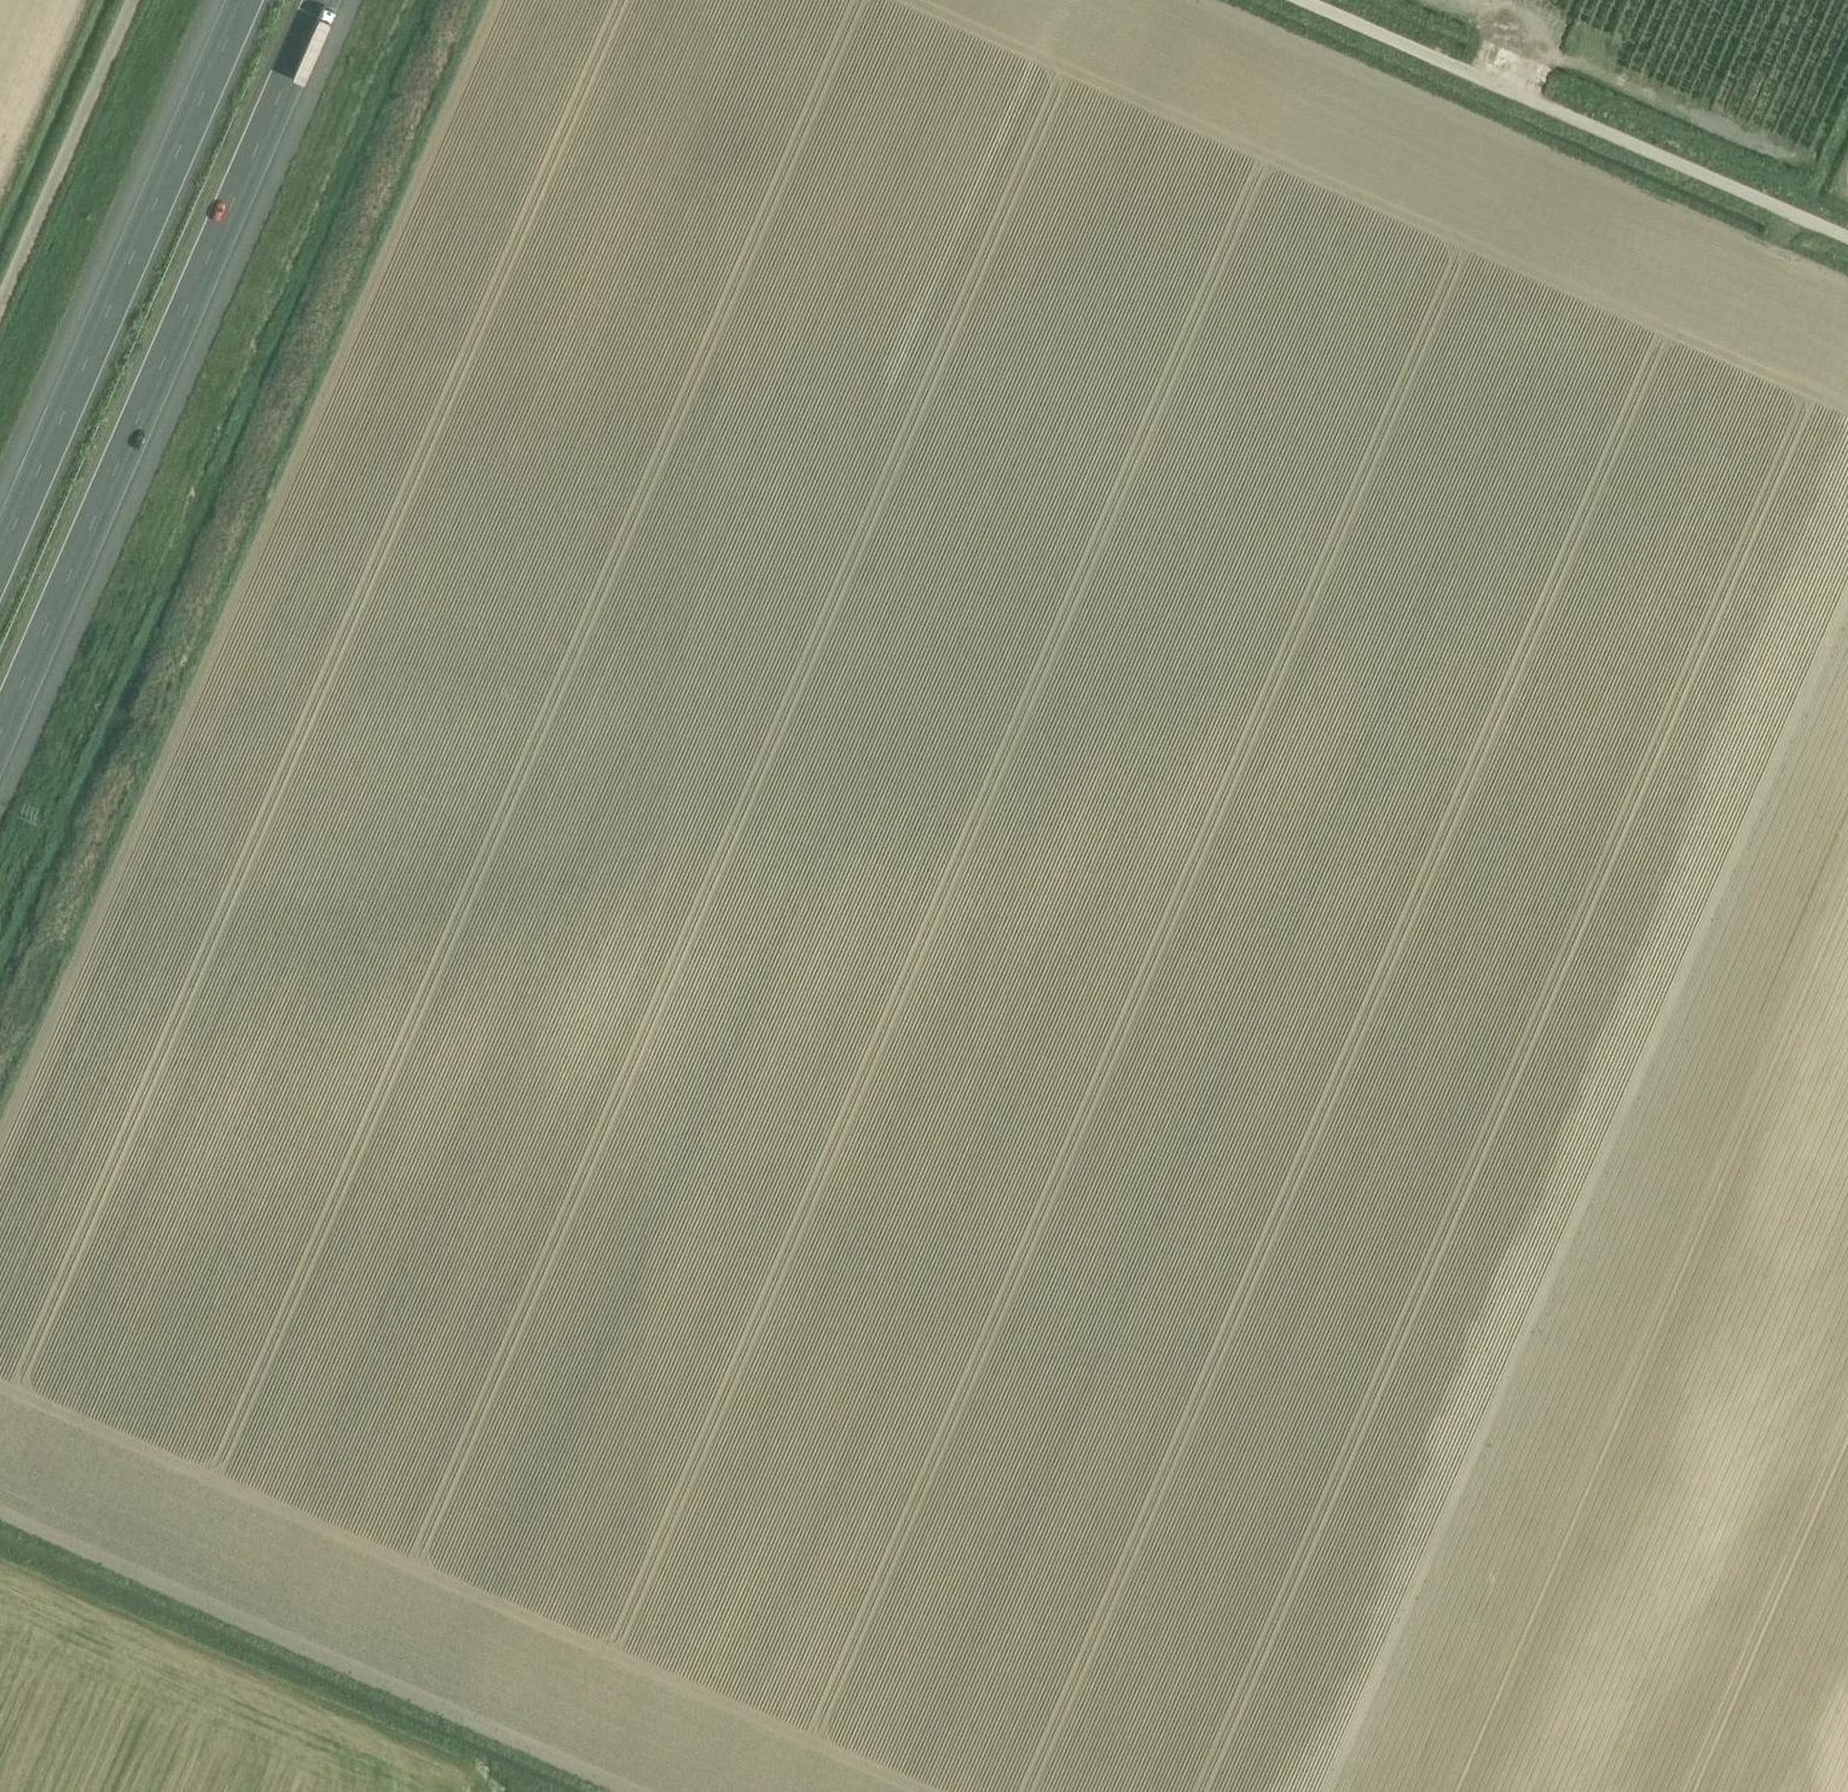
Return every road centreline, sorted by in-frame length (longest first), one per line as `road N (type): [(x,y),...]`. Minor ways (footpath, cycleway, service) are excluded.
road 1 (motorway): [(0,734),(322,0)]
road 2 (motorway): [(245,0),(0,559)]
road 3 (unclassified): [(1847,244),(1296,0)]
road 4 (unclassified): [(131,0),(0,297)]

